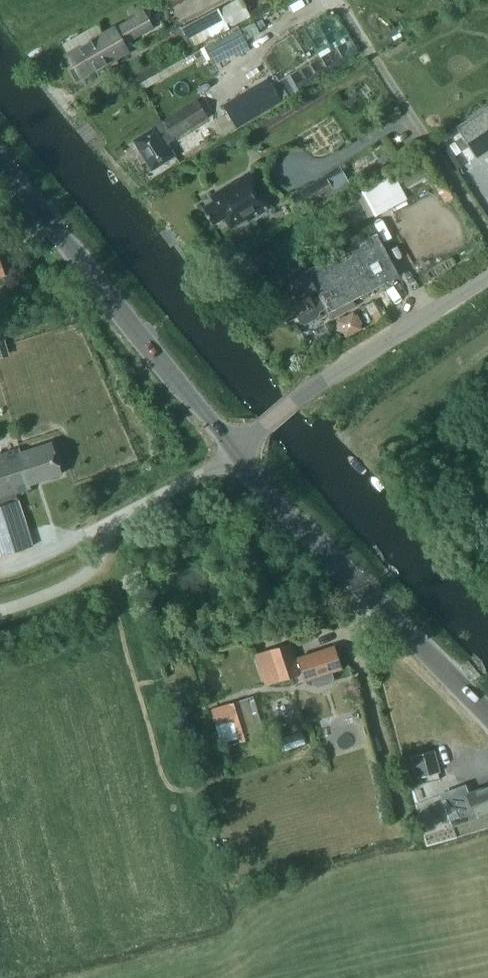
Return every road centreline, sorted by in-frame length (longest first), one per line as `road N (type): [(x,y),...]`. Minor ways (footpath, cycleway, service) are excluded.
road 1 (secondary): [(235,452),(0,161)]
road 2 (secondary): [(487,714),(267,495),(235,452)]
road 3 (unclassified): [(0,609),(80,579),(114,520),(235,452)]
road 4 (unclassified): [(487,231),(335,0)]
road 5 (residential): [(293,400),(487,276)]

